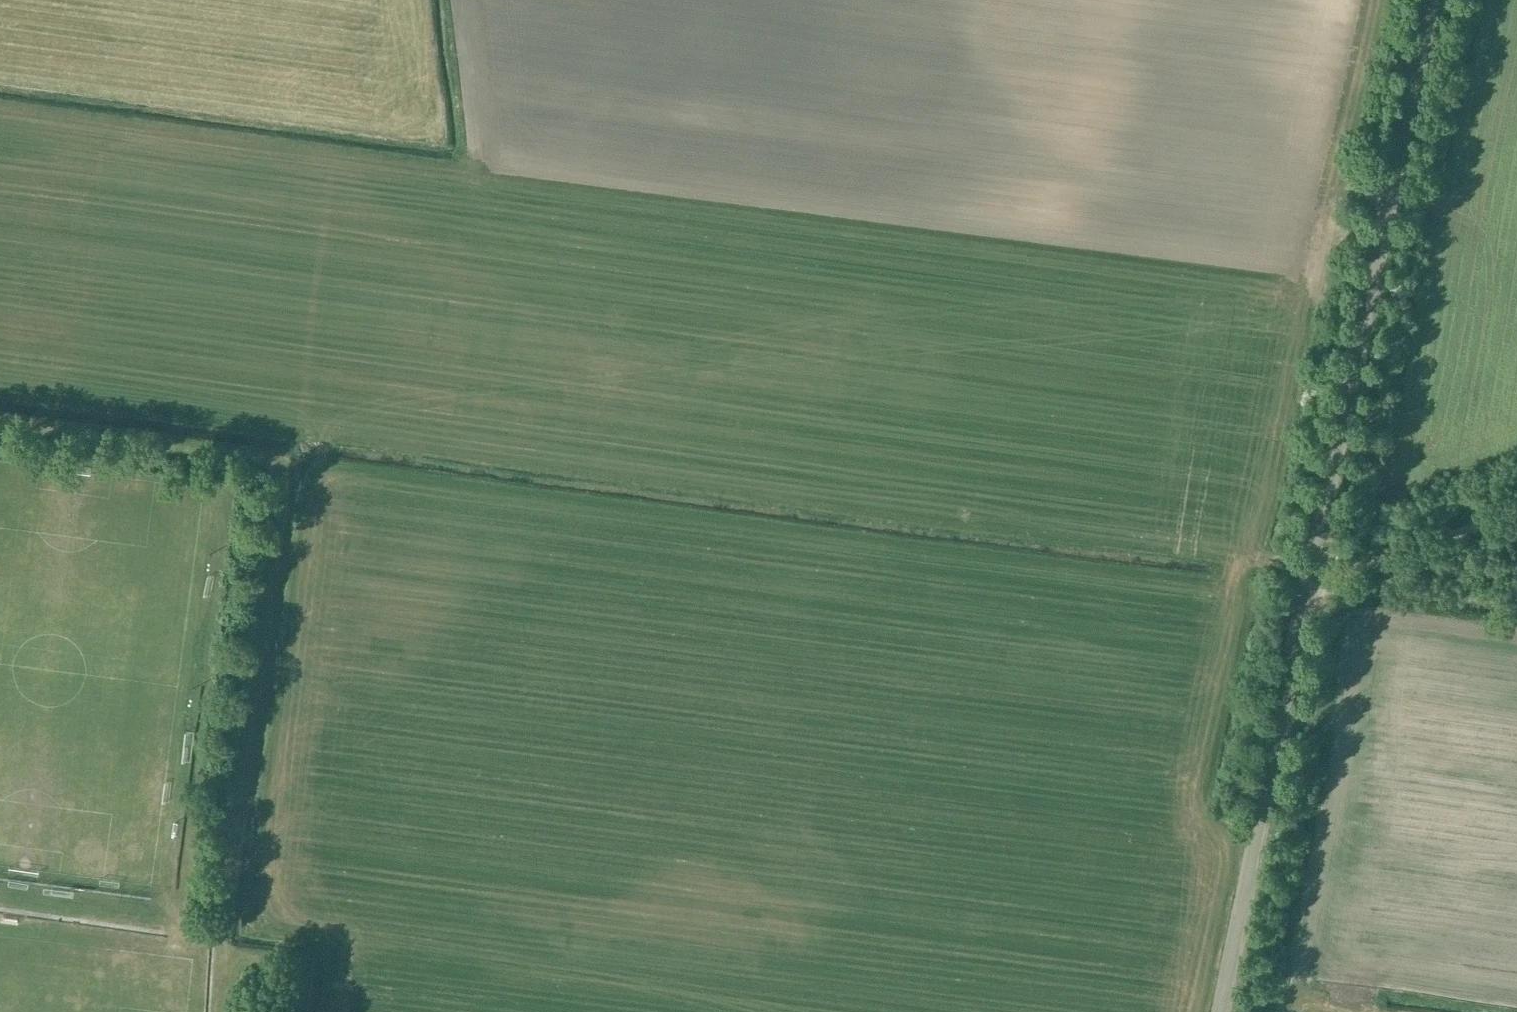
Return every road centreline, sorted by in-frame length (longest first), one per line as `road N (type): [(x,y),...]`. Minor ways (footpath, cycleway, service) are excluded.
road 1 (tertiary): [(1218,1011),(1430,0)]
road 2 (track): [(1516,500),(1308,575)]

